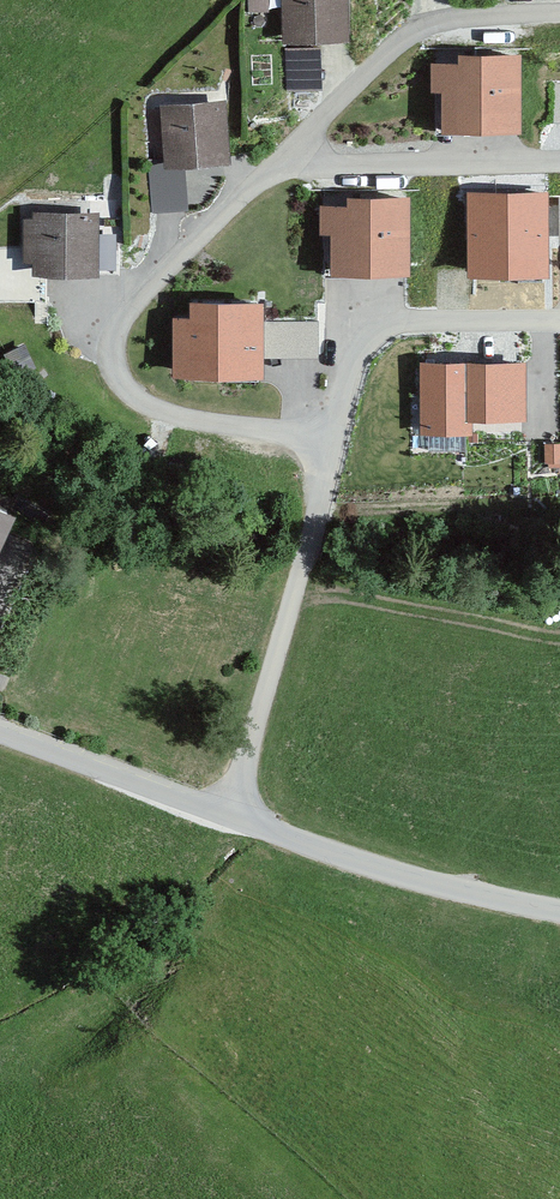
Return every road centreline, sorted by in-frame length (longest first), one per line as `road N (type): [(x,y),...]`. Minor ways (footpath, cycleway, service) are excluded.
road 1 (residential): [(327,452),(307,436),(173,420),(128,390),(110,358),(150,285),(269,170)]
road 2 (residential): [(230,815),(328,479),(327,452)]
road 3 (residential): [(269,170),(403,40),(429,26),(559,13)]
road 4 (residential): [(230,815),(414,880),(559,911)]
road 5 (residential): [(327,452),(355,376),(390,335),(429,322),(559,322)]
road 6 (residential): [(269,170),(559,164)]
road 7 (residential): [(0,731),(230,815)]

